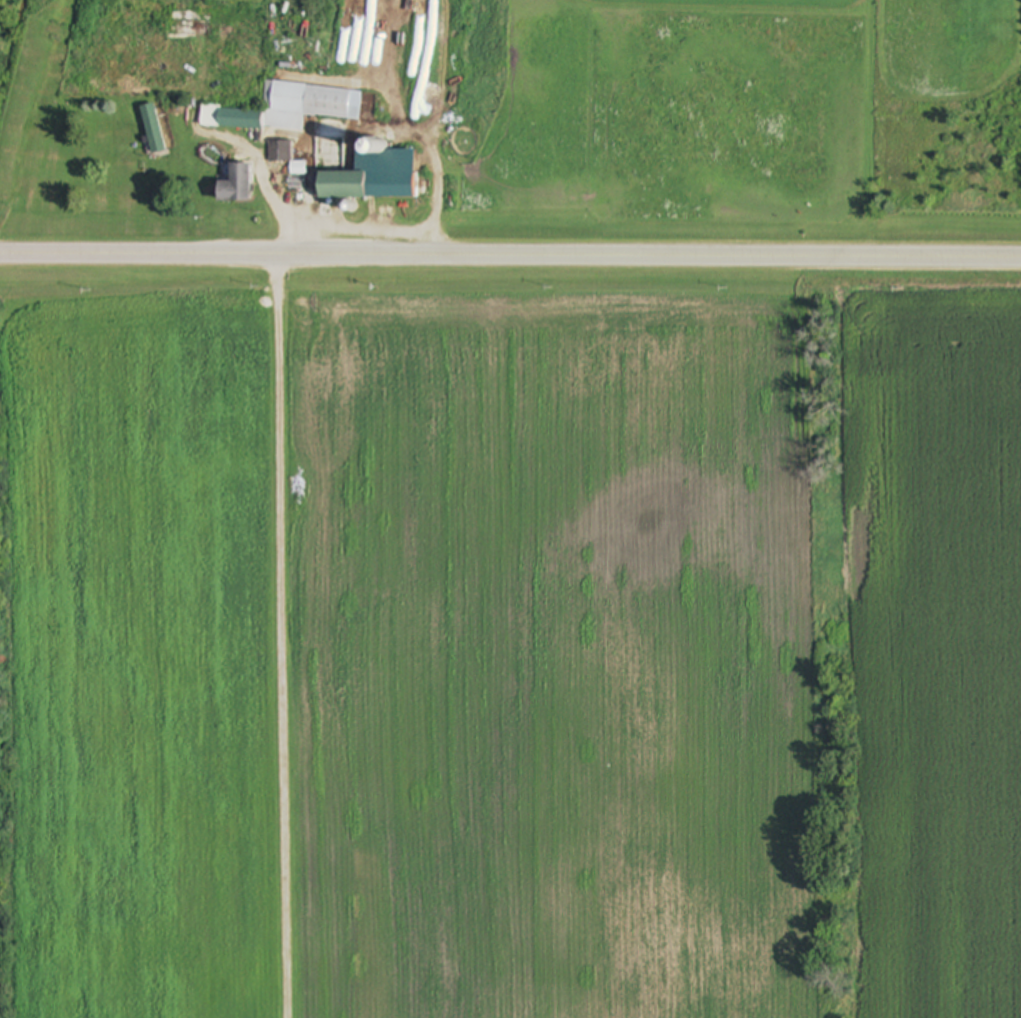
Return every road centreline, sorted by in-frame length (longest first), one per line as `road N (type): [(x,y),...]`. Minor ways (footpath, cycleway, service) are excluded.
road 1 (primary): [(0,257),(1020,261)]

